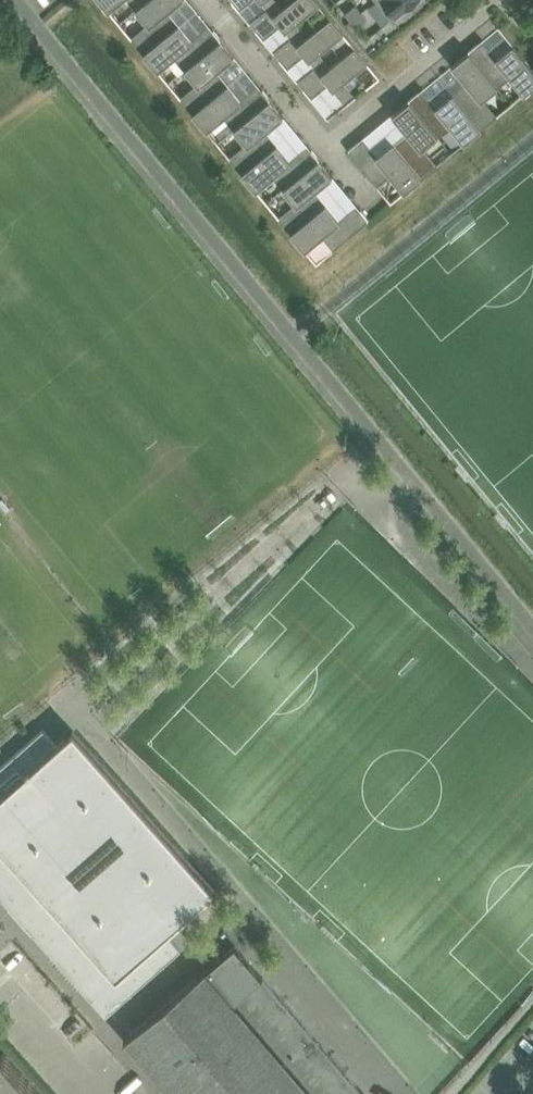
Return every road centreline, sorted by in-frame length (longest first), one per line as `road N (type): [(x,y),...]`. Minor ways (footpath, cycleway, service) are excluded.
road 1 (residential): [(328,149),(480,24)]
road 2 (residential): [(328,149),(205,0)]

